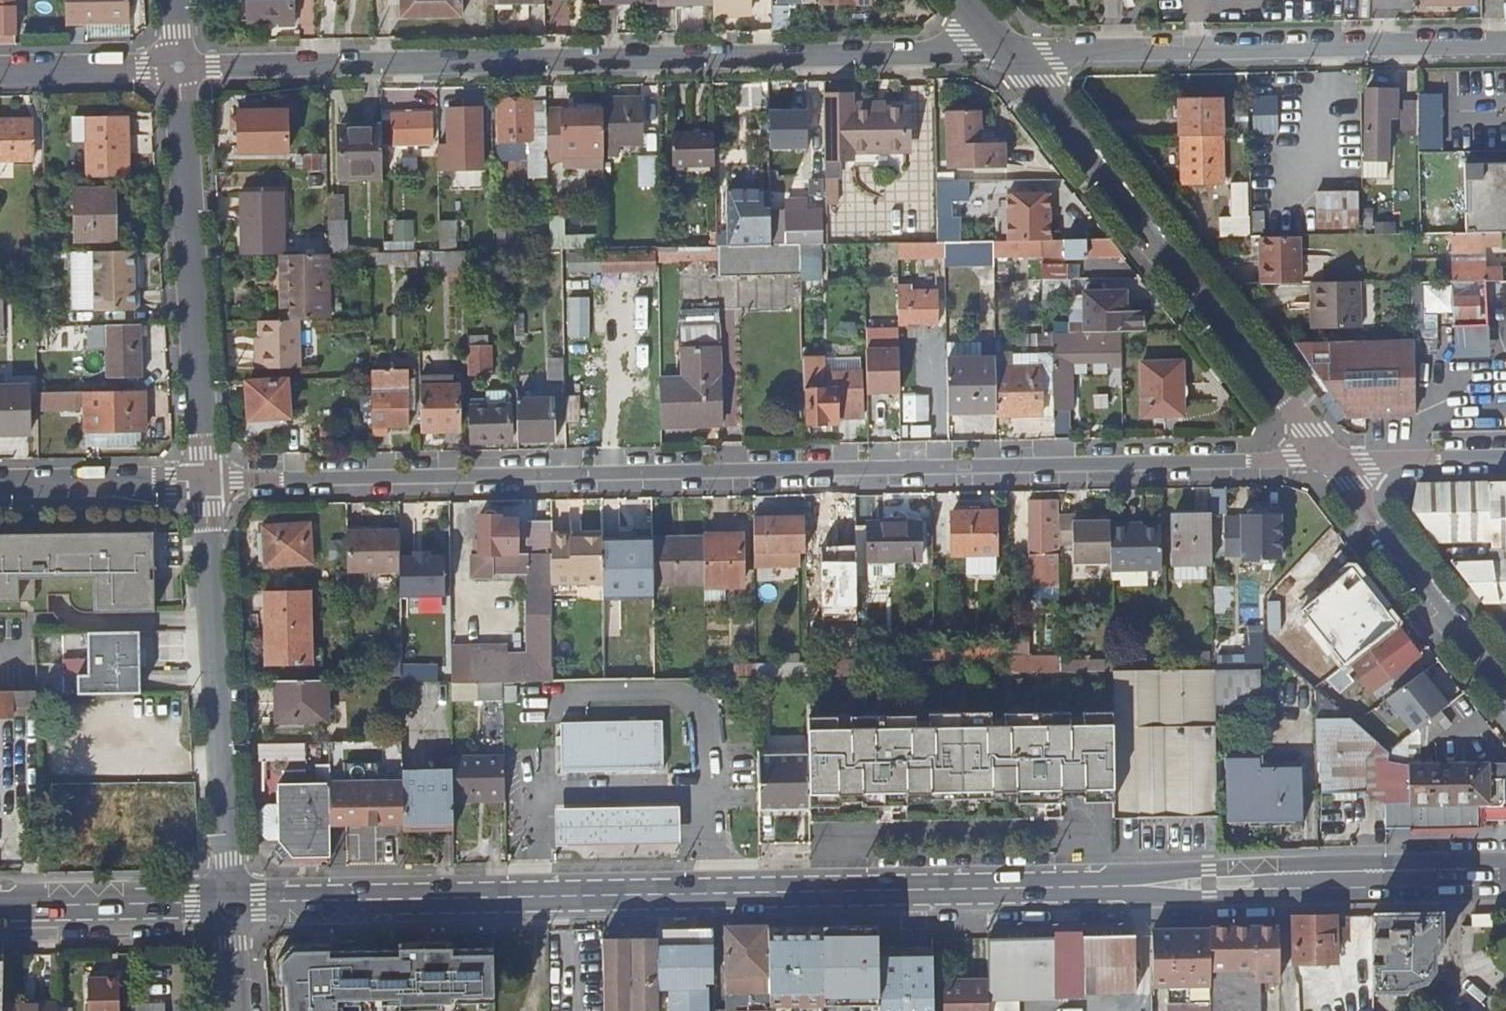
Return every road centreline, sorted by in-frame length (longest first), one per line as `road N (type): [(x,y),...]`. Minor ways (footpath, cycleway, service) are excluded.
road 1 (primary): [(1505,875),(232,903)]
road 2 (residential): [(207,481),(1329,460)]
road 3 (residential): [(1005,52),(178,68)]
road 4 (tertiary): [(1005,52),(1329,460)]
road 5 (residential): [(1005,52),(1505,44)]
road 6 (residential): [(207,481),(232,903)]
road 7 (residential): [(178,68),(207,481)]
road 8 (tertiary): [(1505,687),(1329,460)]
road 9 (primary): [(232,903),(0,907)]
road 10 (residential): [(0,484),(207,481)]
road 11 (residential): [(178,68),(0,70)]
road 12 (tertiary): [(1329,460),(1505,458)]

